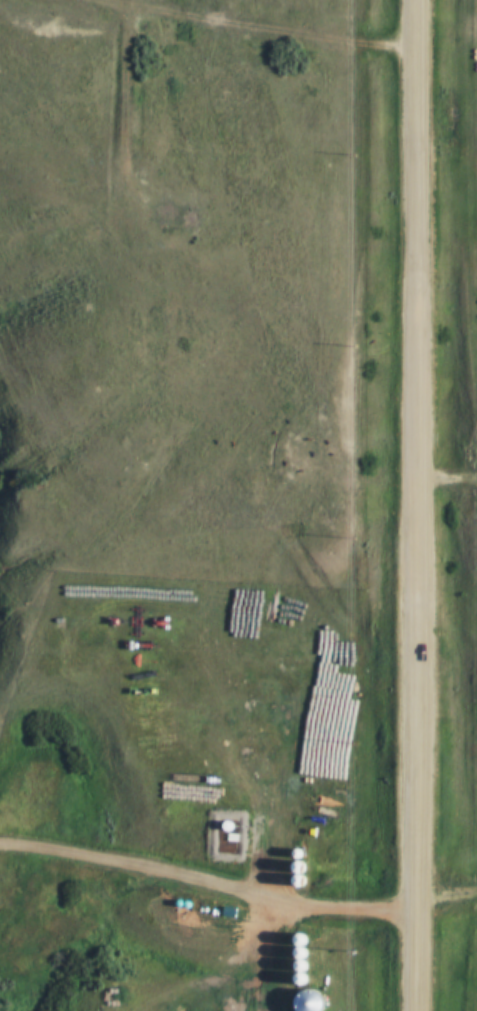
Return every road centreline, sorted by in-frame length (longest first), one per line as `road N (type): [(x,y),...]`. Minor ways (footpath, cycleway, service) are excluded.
road 1 (tertiary): [(415,1010),(415,0)]
road 2 (residential): [(0,846),(175,874),(354,917),(476,893)]
road 3 (residential): [(415,52),(303,42),(72,0)]

